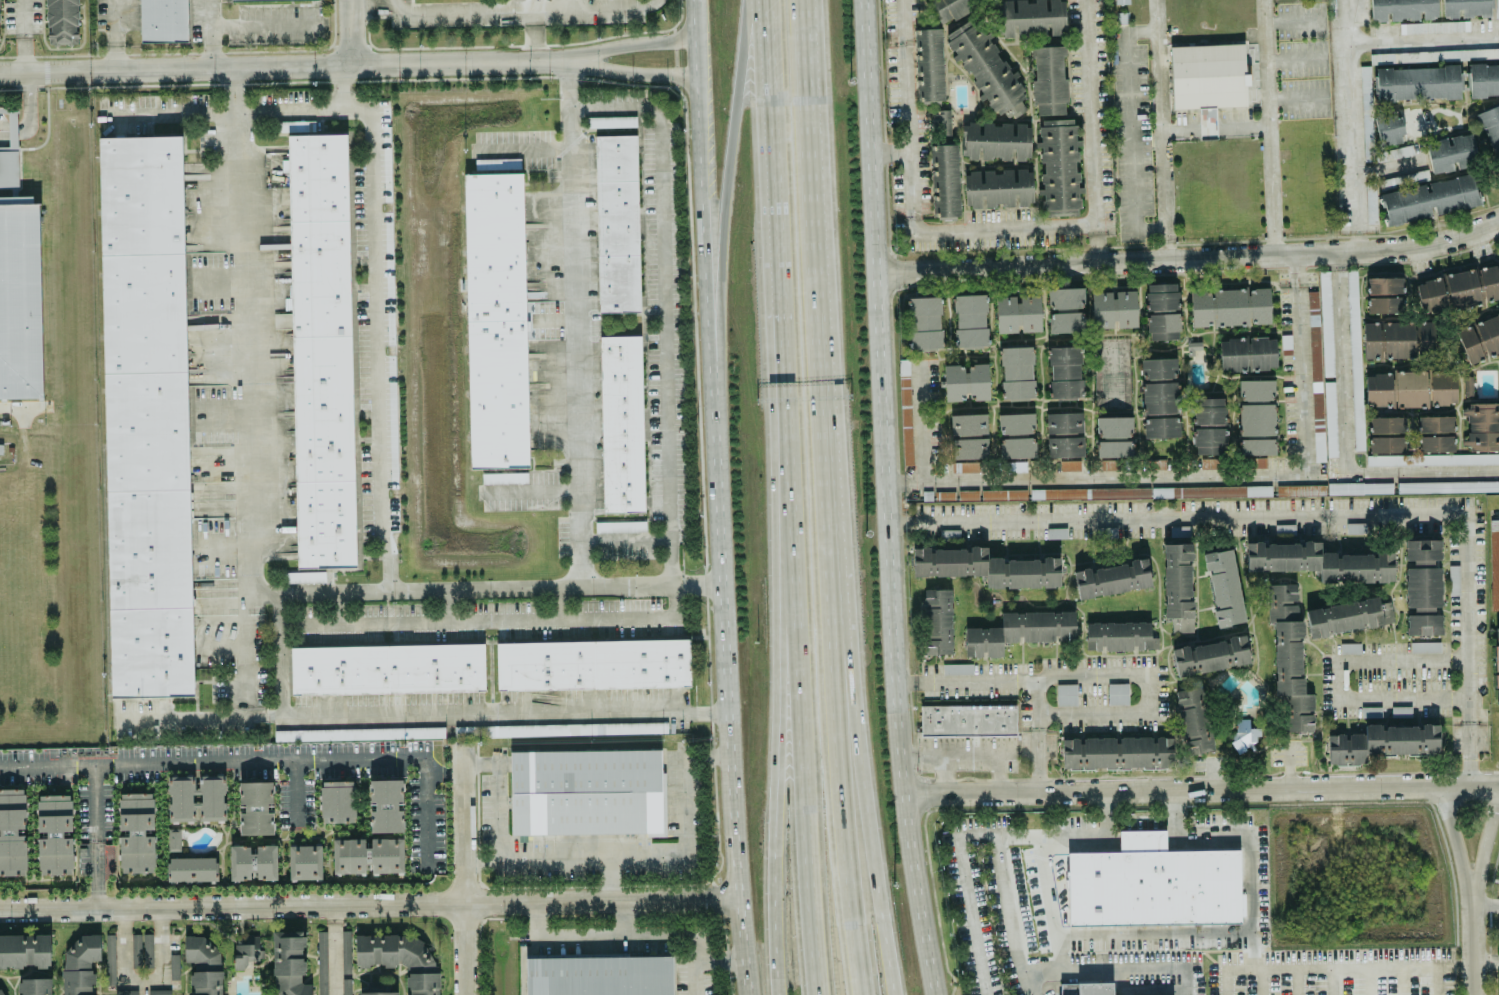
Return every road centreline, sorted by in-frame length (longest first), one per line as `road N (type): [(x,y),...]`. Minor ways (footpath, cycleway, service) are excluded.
road 1 (primary): [(938,994),(899,722),(868,0)]
road 2 (motorway): [(771,195),(813,994)]
road 3 (motorway): [(771,195),(777,994)]
road 4 (motorway): [(892,994),(850,671),(823,231)]
road 5 (motorway): [(858,994),(834,752),(815,320),(823,231)]
road 6 (residential): [(734,897),(0,908)]
road 7 (residential): [(886,481),(1303,473),(1294,253)]
road 8 (residential): [(877,272),(1395,249),(1498,222)]
road 9 (residential): [(907,795),(1498,782)]
road 10 (residential): [(577,58),(0,72)]
road 11 (primary): [(711,456),(743,994)]
road 12 (motorway): [(747,0),(721,227),(711,456)]
road 13 (primary): [(694,38),(711,456)]
road 14 (residential): [(465,746),(468,994)]
road 15 (motorway): [(823,231),(810,0)]
road 16 (residential): [(1477,994),(1474,783)]
road 17 (motorway): [(762,0),(771,195)]
road 18 (residential): [(577,58),(630,73),(695,73)]

